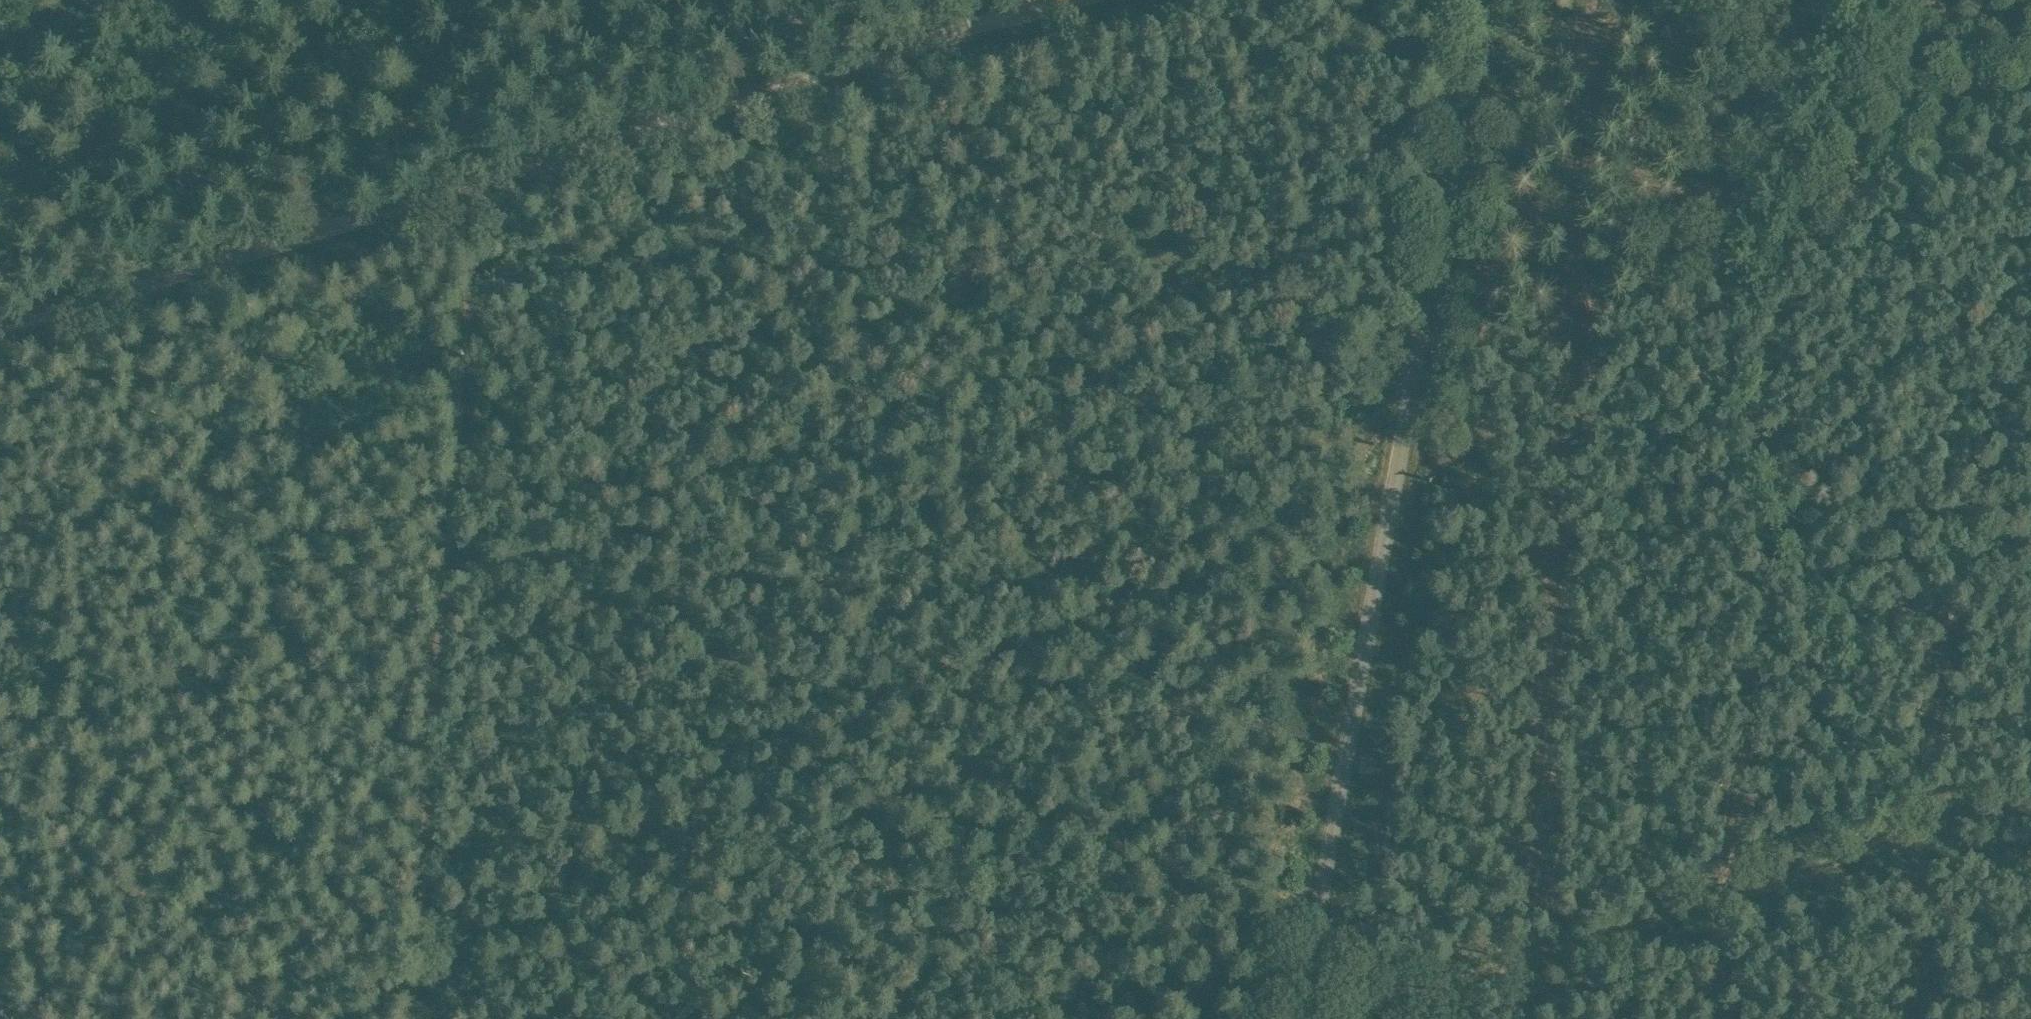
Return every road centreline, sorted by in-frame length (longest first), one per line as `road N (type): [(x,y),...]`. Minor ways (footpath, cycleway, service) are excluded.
road 1 (unclassified): [(1299,1018),(1456,148),(1490,0)]
road 2 (track): [(475,180),(410,1018)]
road 3 (track): [(1298,1018),(2030,790)]
road 4 (track): [(1020,20),(475,180)]
road 5 (track): [(475,180),(0,328)]

